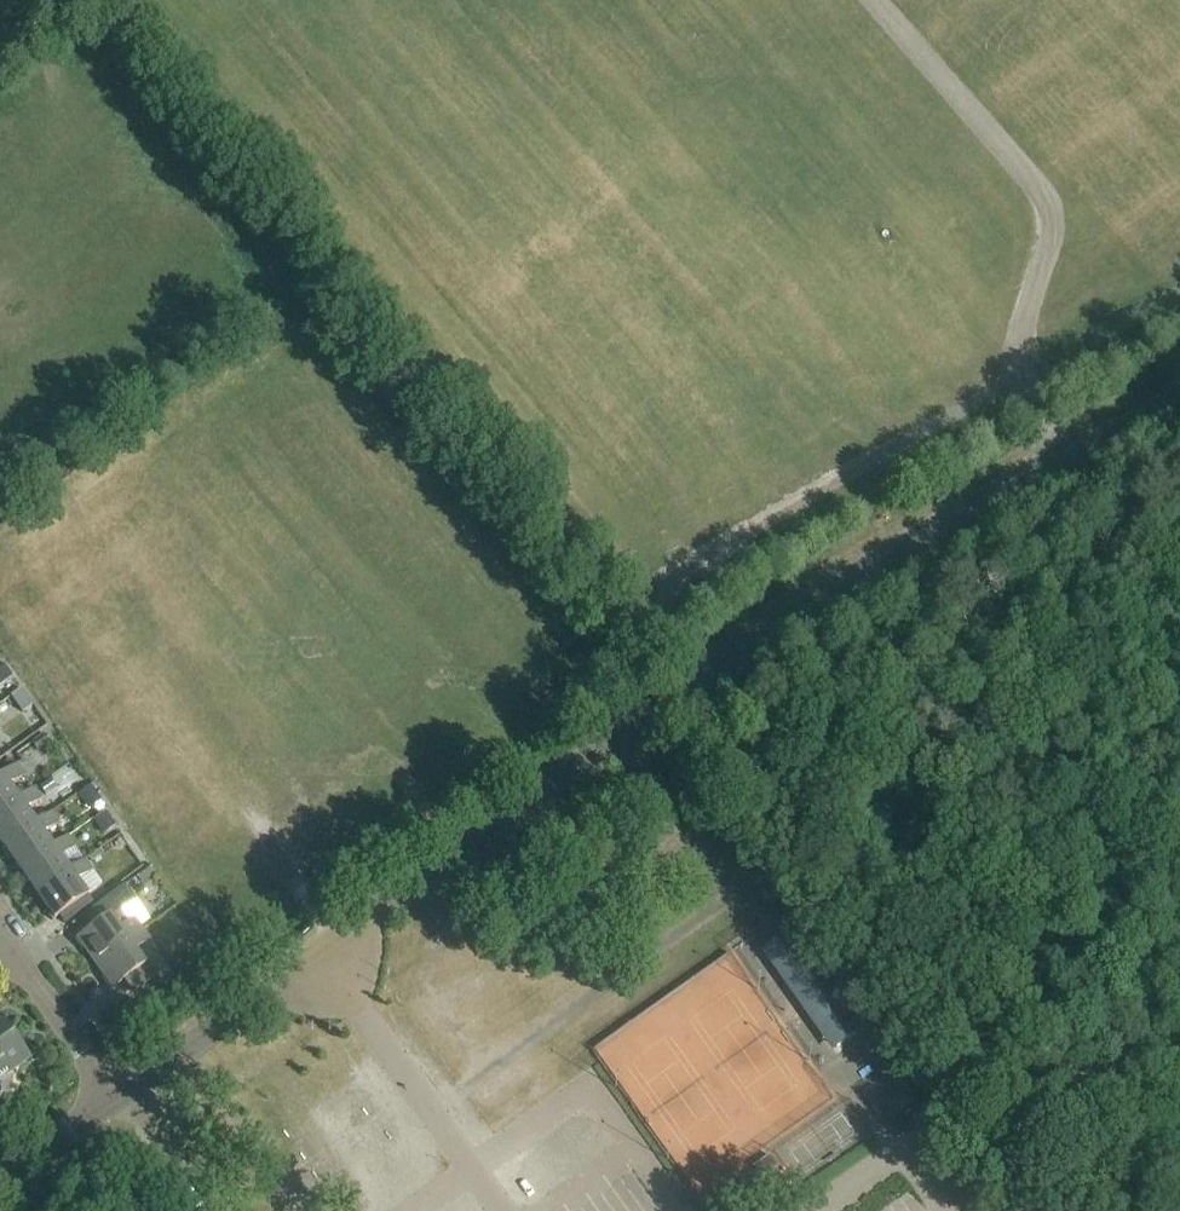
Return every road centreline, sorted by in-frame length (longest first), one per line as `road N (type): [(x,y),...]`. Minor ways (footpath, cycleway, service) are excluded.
road 1 (tertiary): [(123,1095),(698,681),(901,549),(1179,390)]
road 2 (residential): [(123,1095),(14,950)]
road 3 (tertiary): [(0,1180),(123,1095)]

